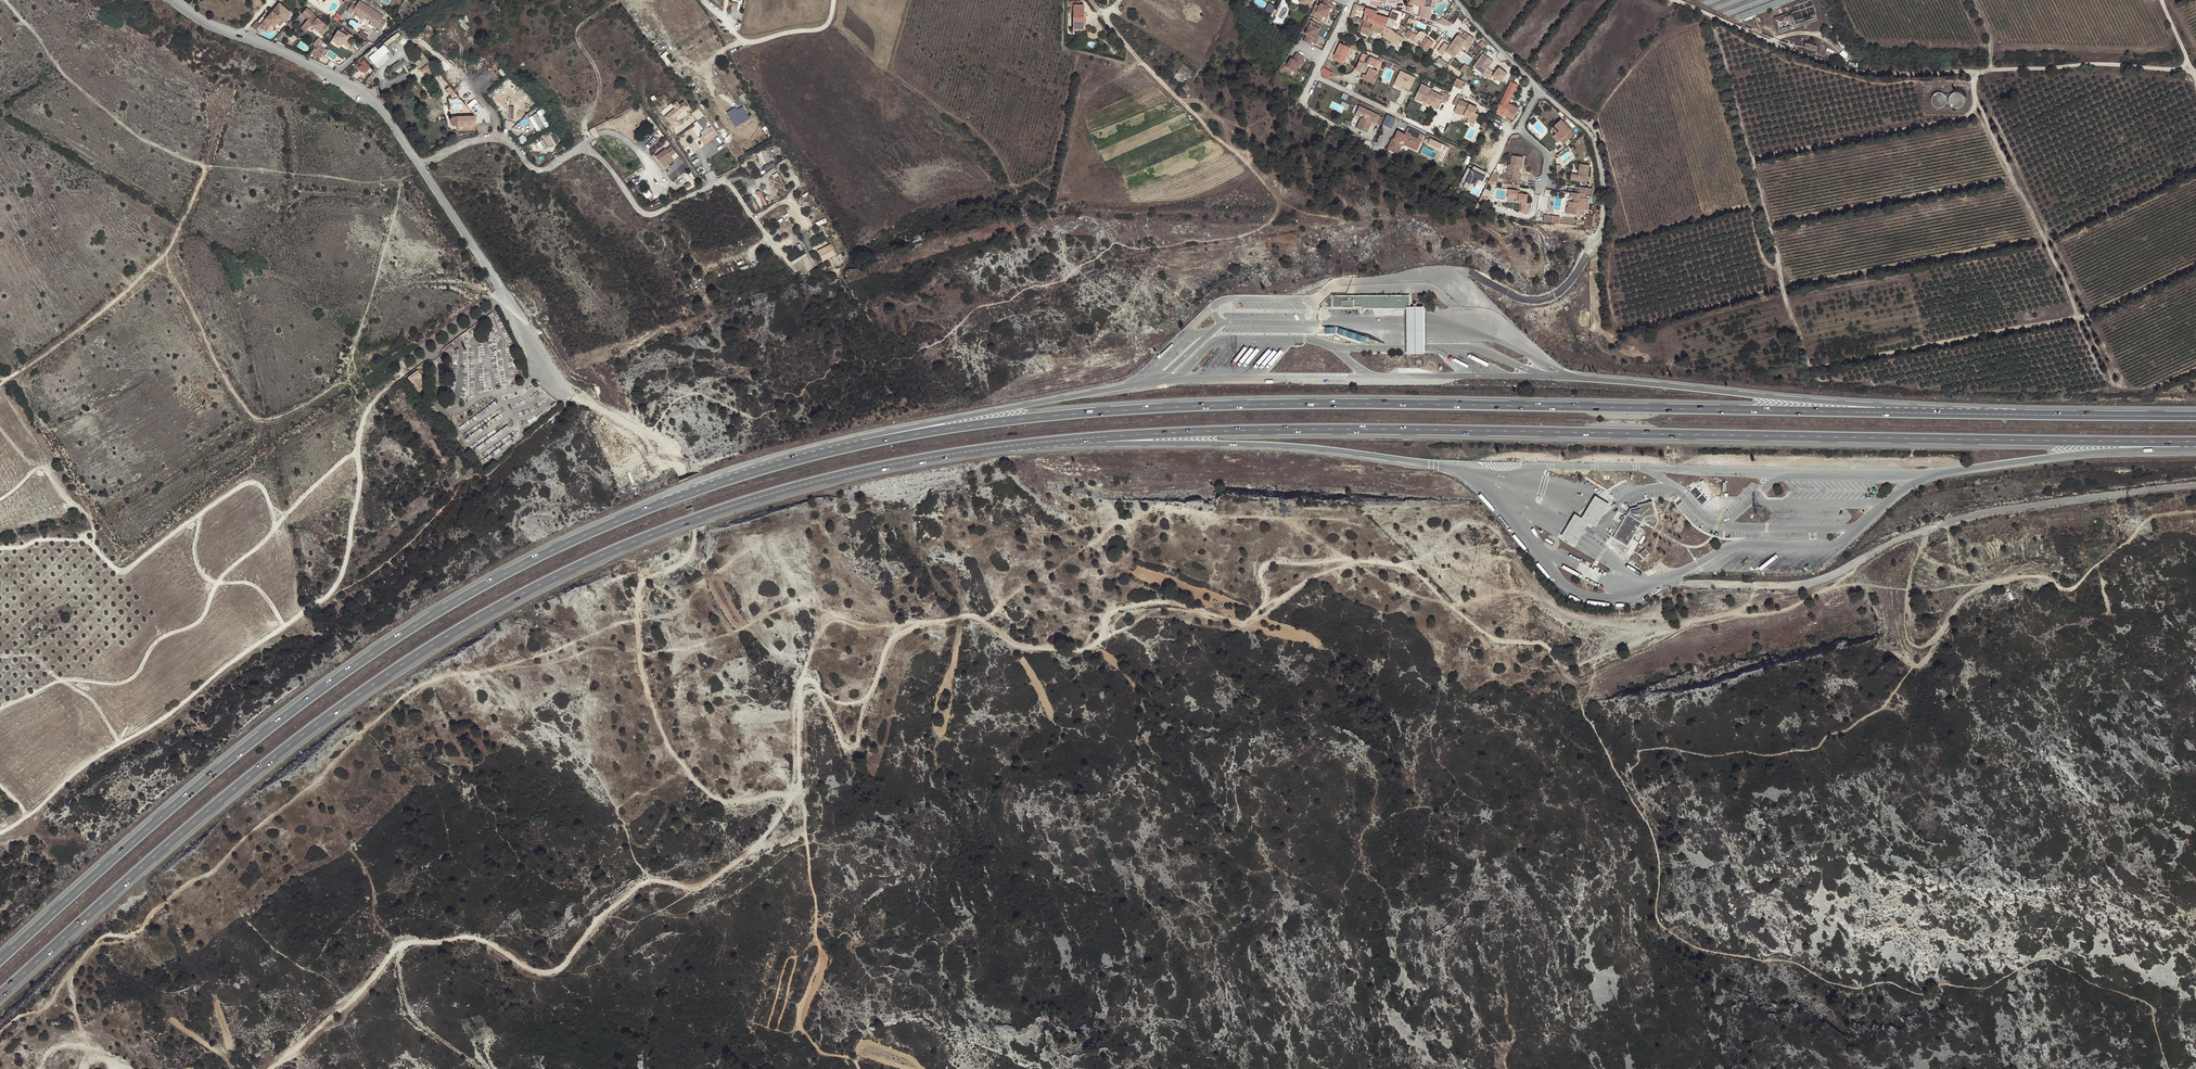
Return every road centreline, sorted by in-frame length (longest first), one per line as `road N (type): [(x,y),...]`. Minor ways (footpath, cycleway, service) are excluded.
road 1 (track): [(269,1068),(359,996),(400,945),(466,938),(547,971),(638,886),(713,884),(795,793),(804,687),(816,685),(845,742),(853,741),(888,646),(925,622),(971,615),(1009,642),(1077,653),(1093,647),(1123,606),(1172,603),(1247,618),(1265,600),(1261,569),(1268,561),(1377,559),(1412,568),(1494,638),(1541,642),(1563,670),(1685,622),(1775,612),(1853,572),(1856,563)]
road 2 (motorway): [(2118,415),(1538,376),(1217,377),(889,431),(699,488)]
road 3 (motorway): [(2118,415),(1175,408),(941,430),(699,488)]
road 4 (motorway): [(996,447),(1263,445),(1463,464),(1917,474),(2195,450)]
road 5 (motorway): [(996,447),(1263,430),(2195,440)]
road 6 (motorway): [(0,995),(279,752),(482,615),(590,560),(748,500),(996,447)]
road 7 (track): [(0,1051),(98,944),(128,935),(207,875),(393,706),(448,672),(539,665),(597,647),(673,650),(800,603),(856,625),(914,627)]
road 8 (motorway): [(699,488),(576,539),(374,652),(264,732),(0,961)]
road 9 (track): [(1713,17),(1785,300),(1812,366),(2079,317),(2195,267)]
road 10 (track): [(695,530),(680,562),(645,583),(638,600),(646,686),(674,758),(697,784),(730,804),(795,793),(804,806),(820,951),(798,1021),(820,1052),(853,1059),(859,1068)]
road 11 (track): [(0,549),(89,540),(124,571),(250,482),(263,488),(276,528),(217,582),(201,623),(163,637),(127,681),(59,681),(0,709)]
road 12 (track): [(0,834),(329,596),(347,558),(361,426),(380,390),(403,372)]
road 13 (track): [(2161,0),(2193,72),(2092,64),(1865,73),(1675,0)]
road 14 (track): [(984,624),(1015,589),(1120,521),(1163,506),(1291,519),(1350,559),(1437,600),(1502,587)]
road 15 (unclassified): [(1657,582),(1800,584),(1953,521),(2195,485)]
road 16 (track): [(1779,267),(1761,254),(1748,207),(1631,235),(1598,118),(1669,34),(1713,25)]
road 17 (unclassified): [(417,166),(496,137),(540,170),(587,149),(649,215),(728,182),(770,241)]
road 18 (track): [(1975,72),(1992,137),(2113,384),(2137,389),(2195,368)]
road 19 (unclassified): [(1540,88),(1591,131),(1602,169),(1602,222),(1580,270),(1562,291),(1539,300),(1469,272),(1405,278)]
road 20 (track): [(1826,587),(1918,589),(2031,577),(2075,587),(2157,515),(2195,513)]
road 21 (track): [(1406,566),(1547,597),(1607,623),(1681,624)]
road 22 (unclassified): [(573,396),(417,166)]
road 23 (track): [(1091,0),(1277,197)]
road 24 (track): [(1928,528),(1907,589),(1909,640),(1918,648),(1934,641),(1974,591),(1994,582)]
road 25 (residential): [(833,0),(826,27),(753,41),(703,0)]
road 26 (track): [(200,513),(194,550),(206,577),(253,585),(285,625)]
road 27 (track): [(0,499),(46,468),(90,520),(92,545)]
road 28 (track): [(573,396),(638,428),(684,475)]
road 29 (unclassified): [(417,166),(371,98),(331,80)]
road 30 (residential): [(1557,184),(1545,182),(1548,156),(1519,129),(1540,88)]
road 31 (residential): [(1540,88),(1456,0)]

